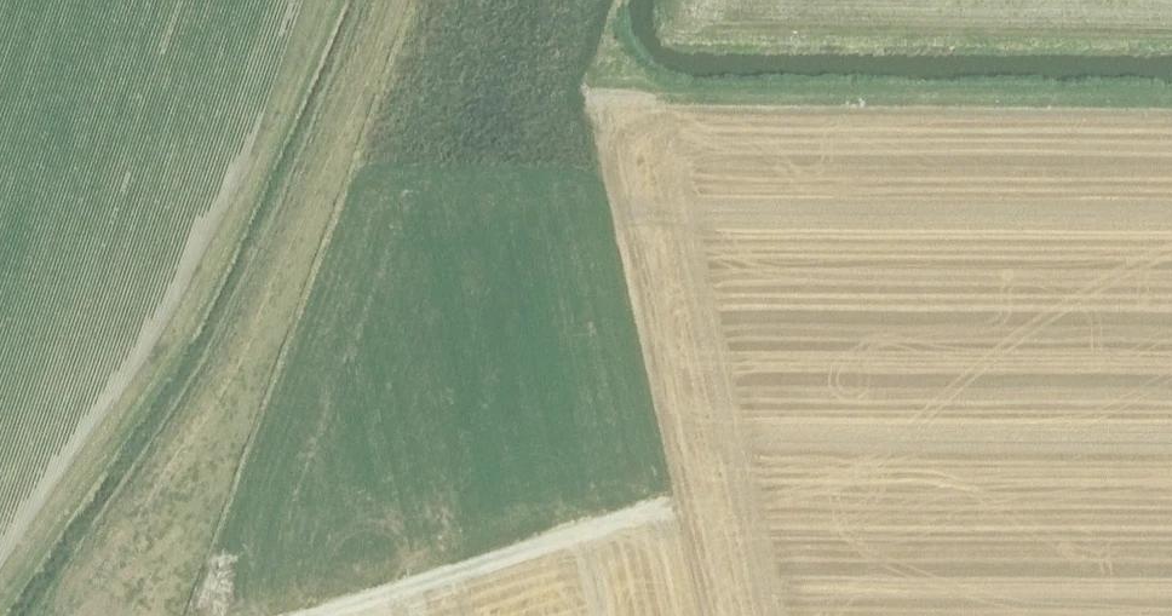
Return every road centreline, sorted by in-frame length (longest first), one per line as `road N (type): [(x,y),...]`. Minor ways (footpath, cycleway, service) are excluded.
road 1 (track): [(382,0),(280,266),(99,615)]
road 2 (track): [(674,504),(321,615)]

